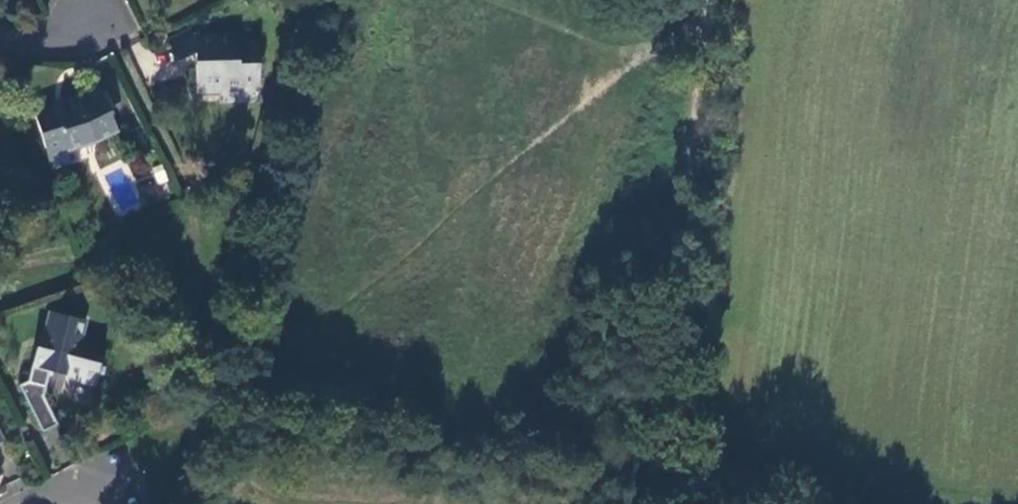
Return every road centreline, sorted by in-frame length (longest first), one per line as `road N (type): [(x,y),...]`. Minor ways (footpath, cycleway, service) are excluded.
road 1 (track): [(655,503),(709,0)]

